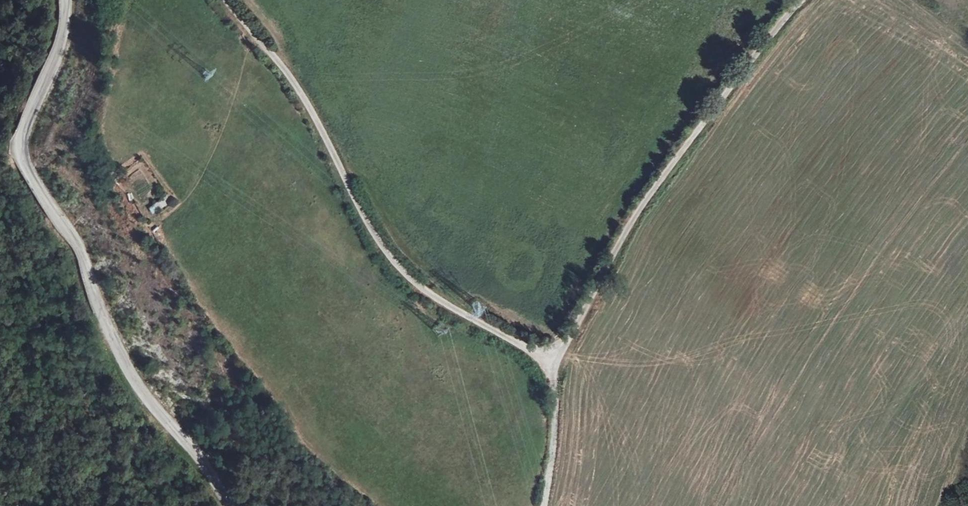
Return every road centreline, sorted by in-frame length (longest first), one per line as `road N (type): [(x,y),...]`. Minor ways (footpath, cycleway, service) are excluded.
road 1 (unclassified): [(800,0),(631,221),(578,327),(547,358),(435,298),(392,259),(297,87),(229,0)]
road 2 (tertiary): [(231,505),(135,384),(80,252),(22,161),(19,148),(60,45),(66,0)]
road 3 (track): [(547,358),(557,408),(544,505)]

